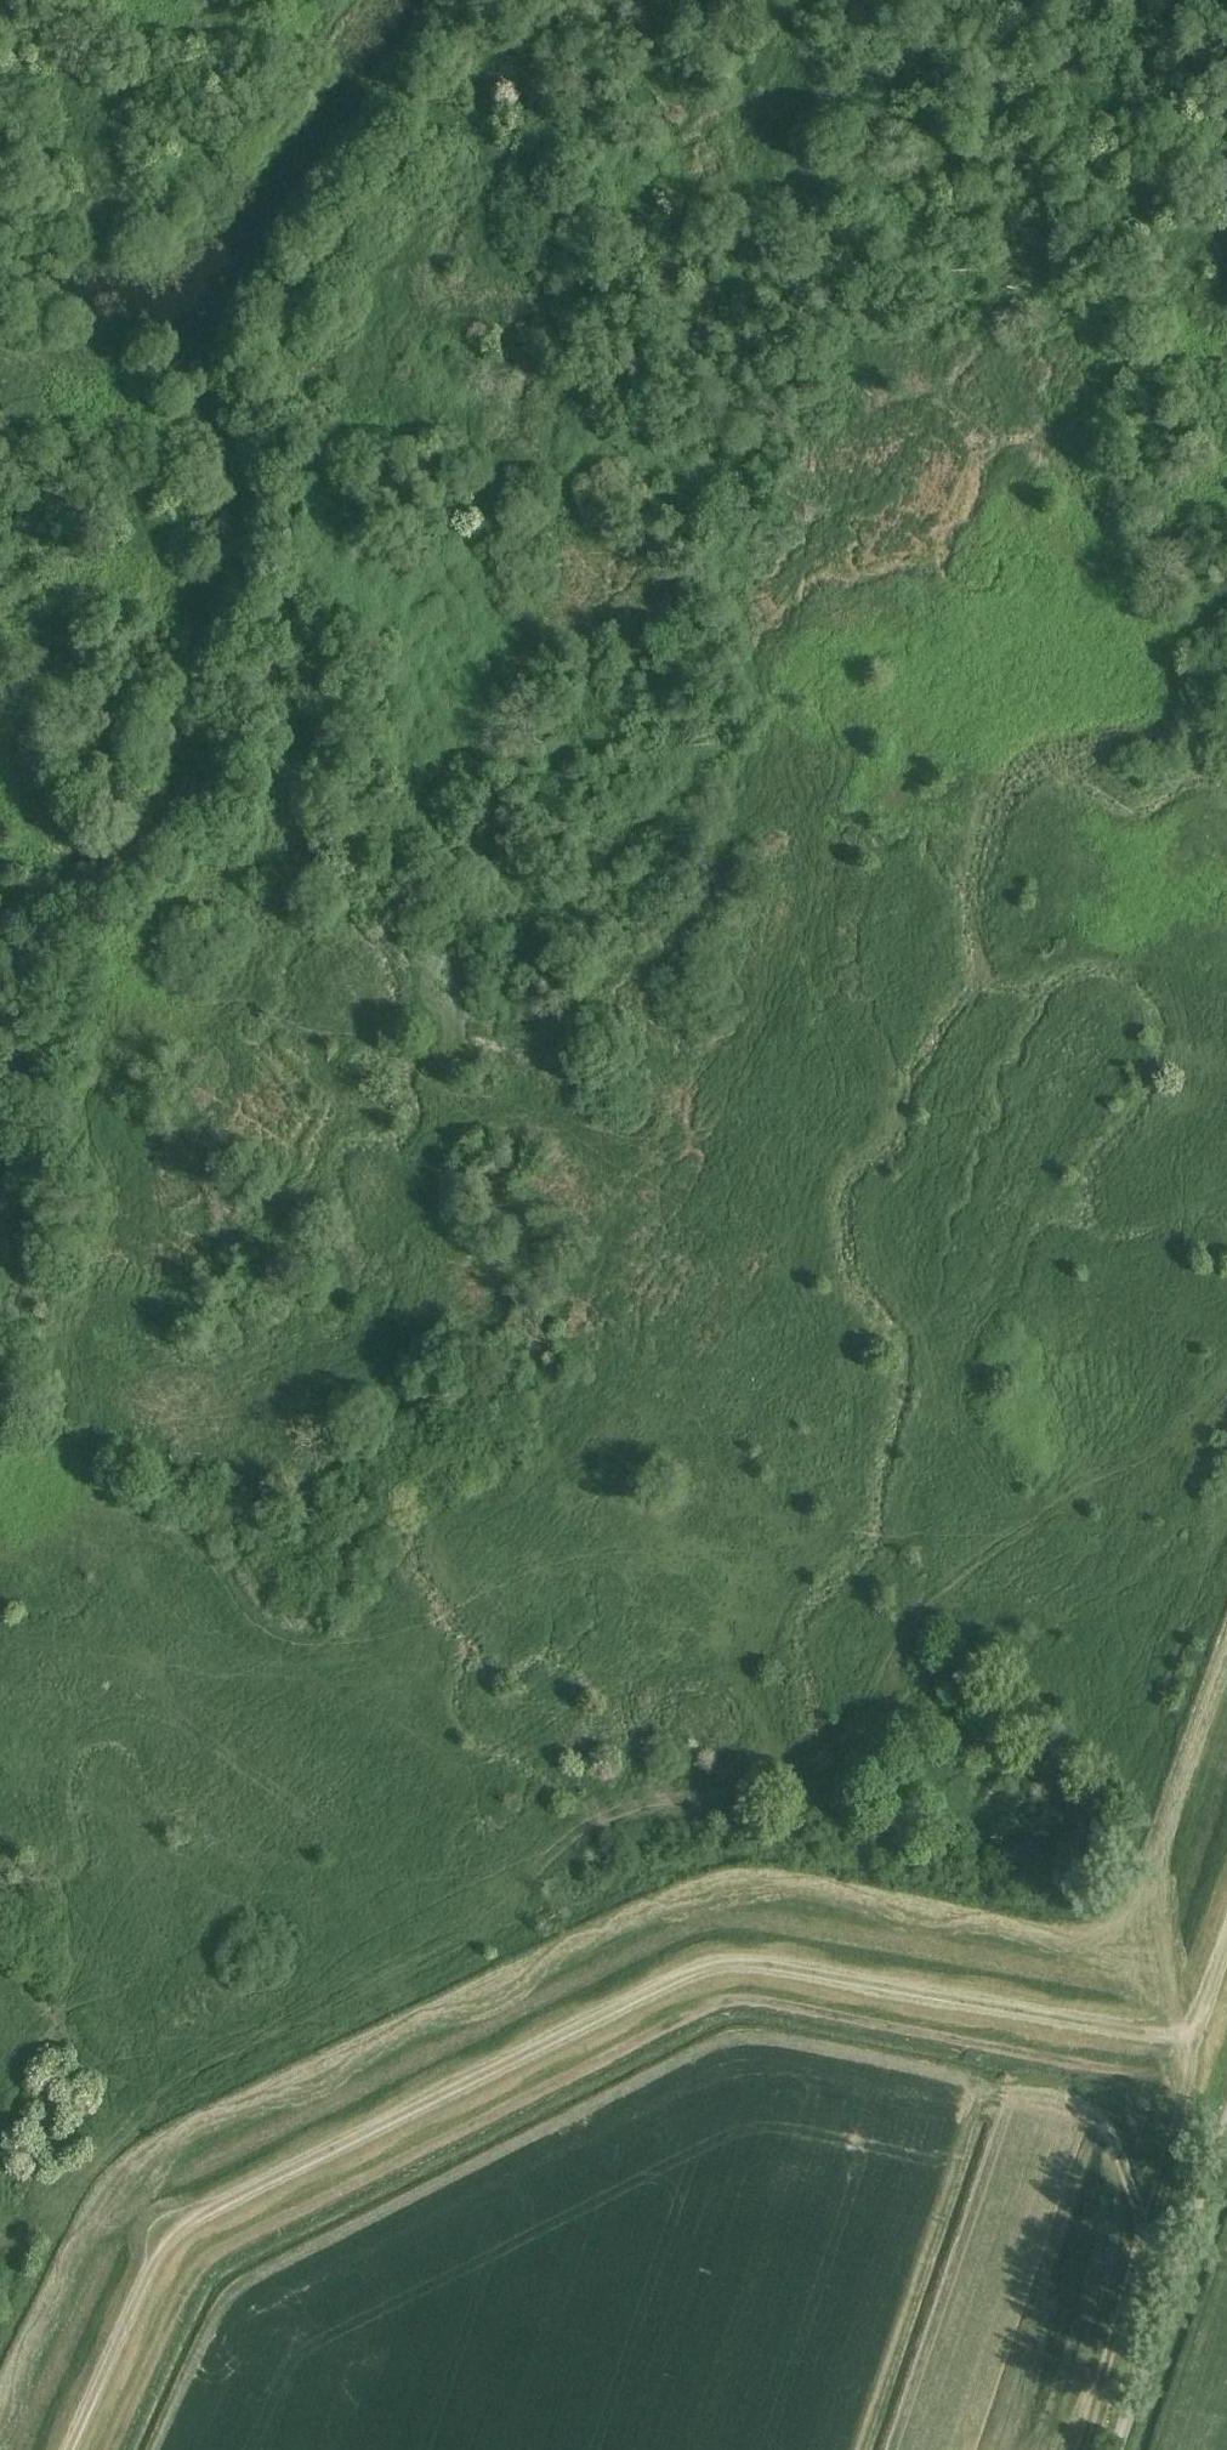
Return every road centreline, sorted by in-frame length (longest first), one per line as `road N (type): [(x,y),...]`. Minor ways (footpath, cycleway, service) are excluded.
road 1 (track): [(1075,2449),(1120,2286),(1127,2171),(1110,2132),(1081,2103),(1019,2091)]
road 2 (unclassified): [(1116,2449),(1226,2125)]

